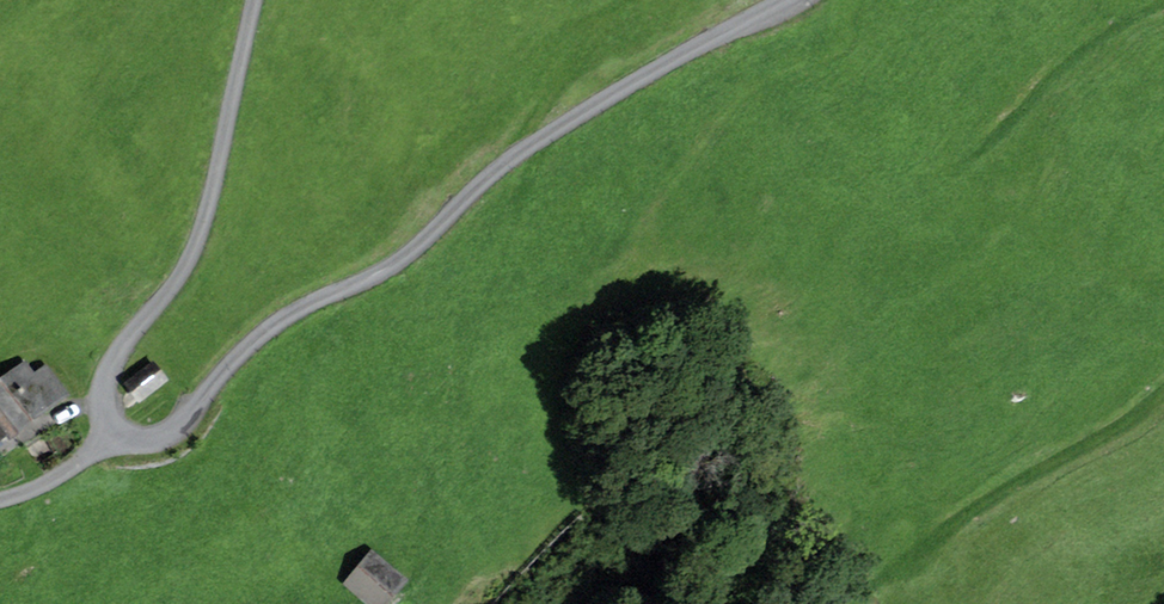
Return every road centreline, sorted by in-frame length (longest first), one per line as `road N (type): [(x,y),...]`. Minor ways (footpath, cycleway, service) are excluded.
road 1 (unclassified): [(784,0),(514,155),(385,269),(278,320),(170,433),(146,439),(117,429)]
road 2 (unclassified): [(255,0),(206,218),(169,290),(109,372),(105,396),(117,429)]
road 3 (track): [(901,554),(1163,392)]
road 4 (track): [(969,159),(1072,48),(1163,1)]
road 5 (unclassified): [(117,429),(50,481),(0,499)]

